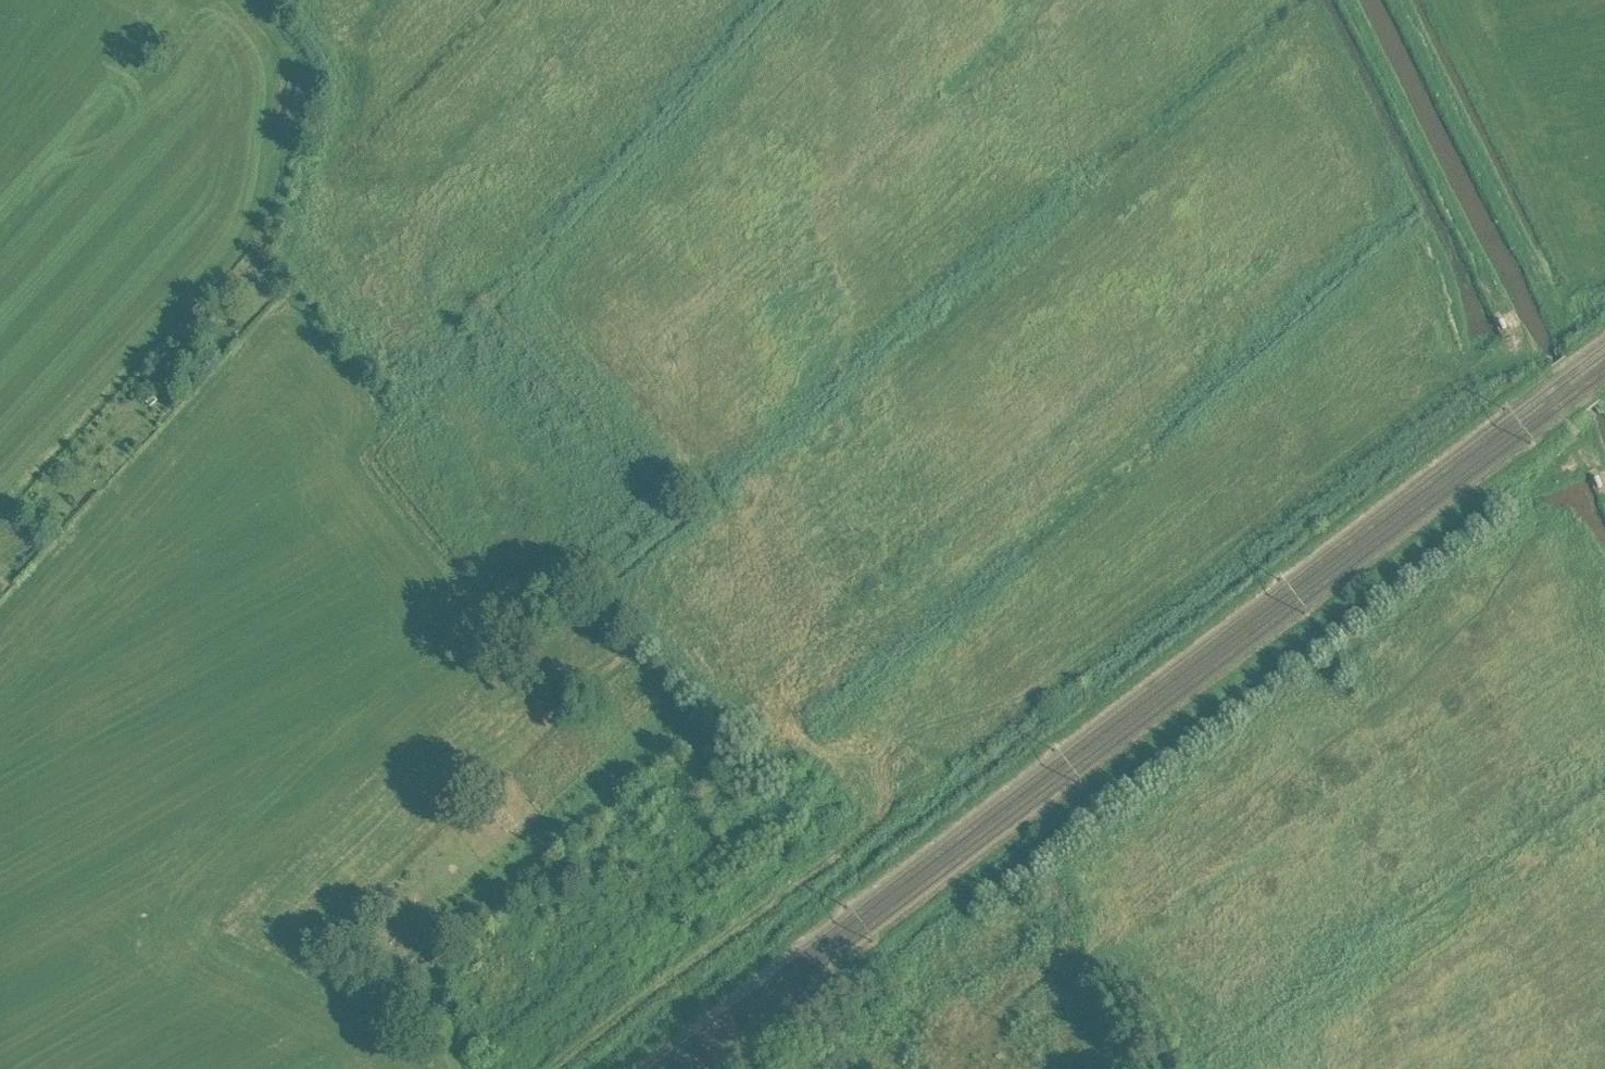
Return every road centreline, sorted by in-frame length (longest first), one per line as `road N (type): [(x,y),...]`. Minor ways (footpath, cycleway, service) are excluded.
road 1 (track): [(532,1068),(873,823)]

